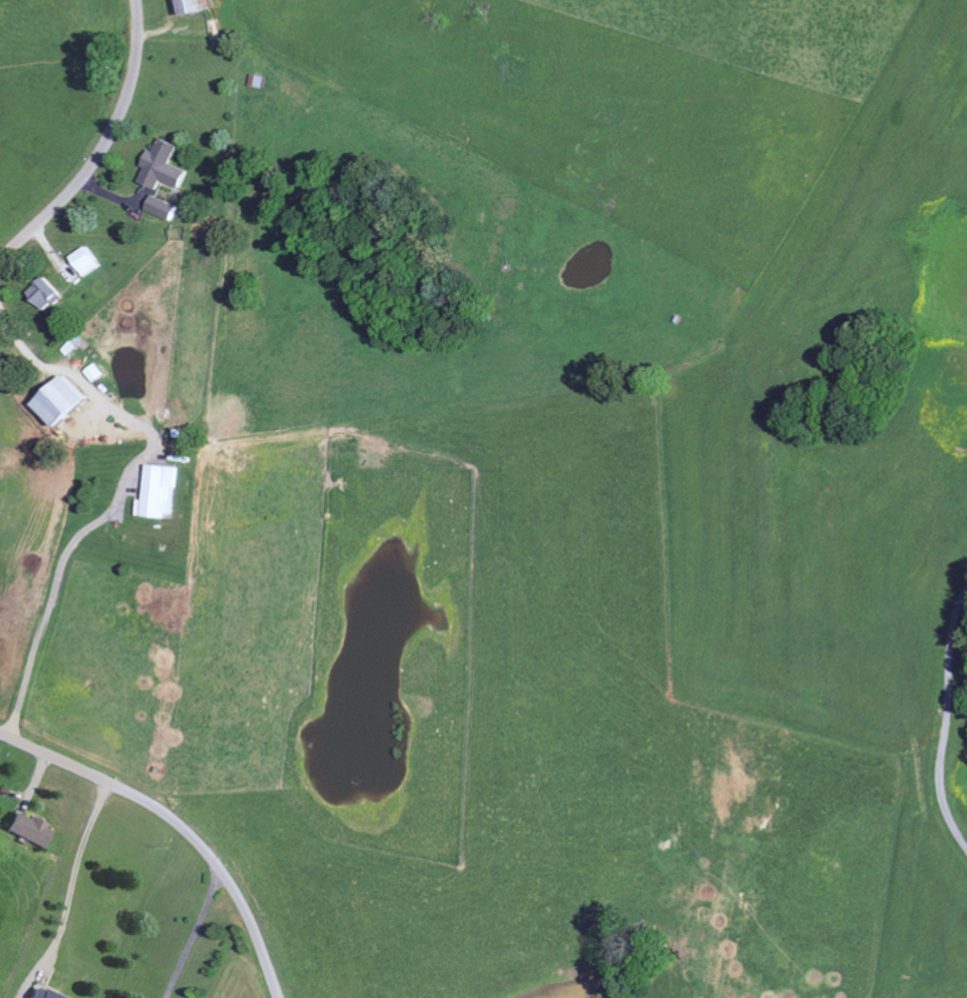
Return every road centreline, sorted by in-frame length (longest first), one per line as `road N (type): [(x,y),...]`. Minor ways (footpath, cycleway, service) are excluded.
road 1 (residential): [(0,733),(146,802),(186,832),(236,891),(281,997)]
road 2 (residential): [(0,258),(102,153),(134,58),(131,0)]

